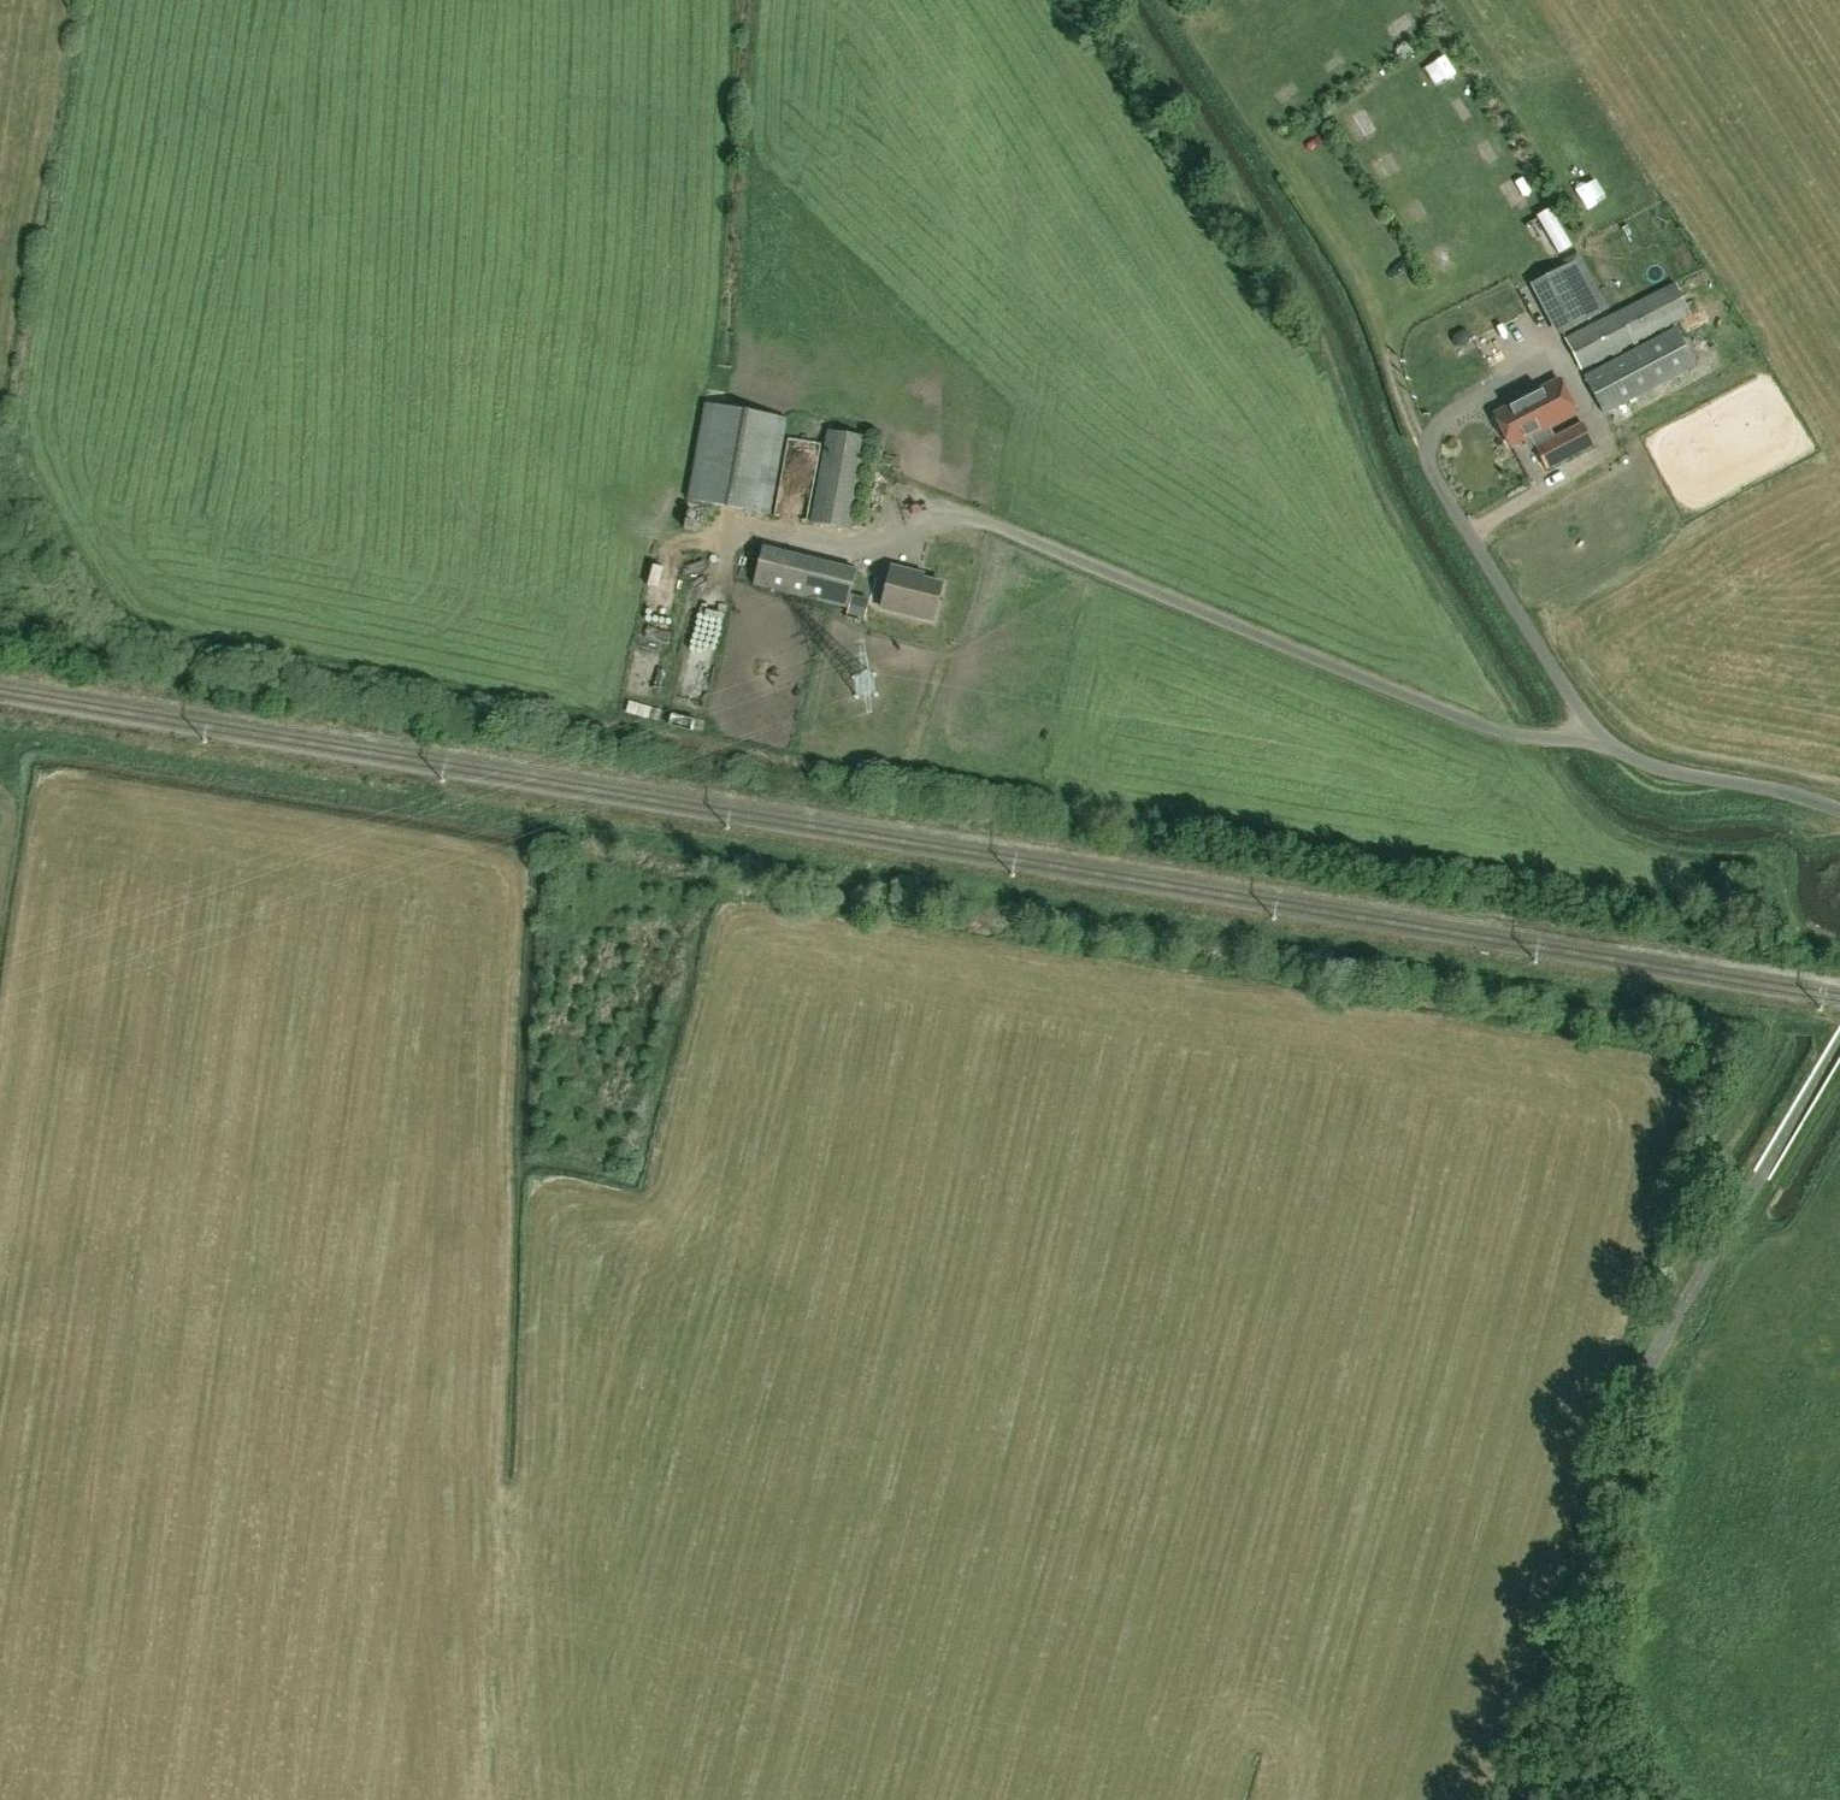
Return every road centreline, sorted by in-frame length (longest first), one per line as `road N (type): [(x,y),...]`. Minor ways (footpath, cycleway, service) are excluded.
road 1 (unclassified): [(1839,811),(1716,793),(1603,746),(1531,740),(1380,695),(994,534)]
road 2 (unclassified): [(1665,1342),(1626,1409),(1525,1799)]

